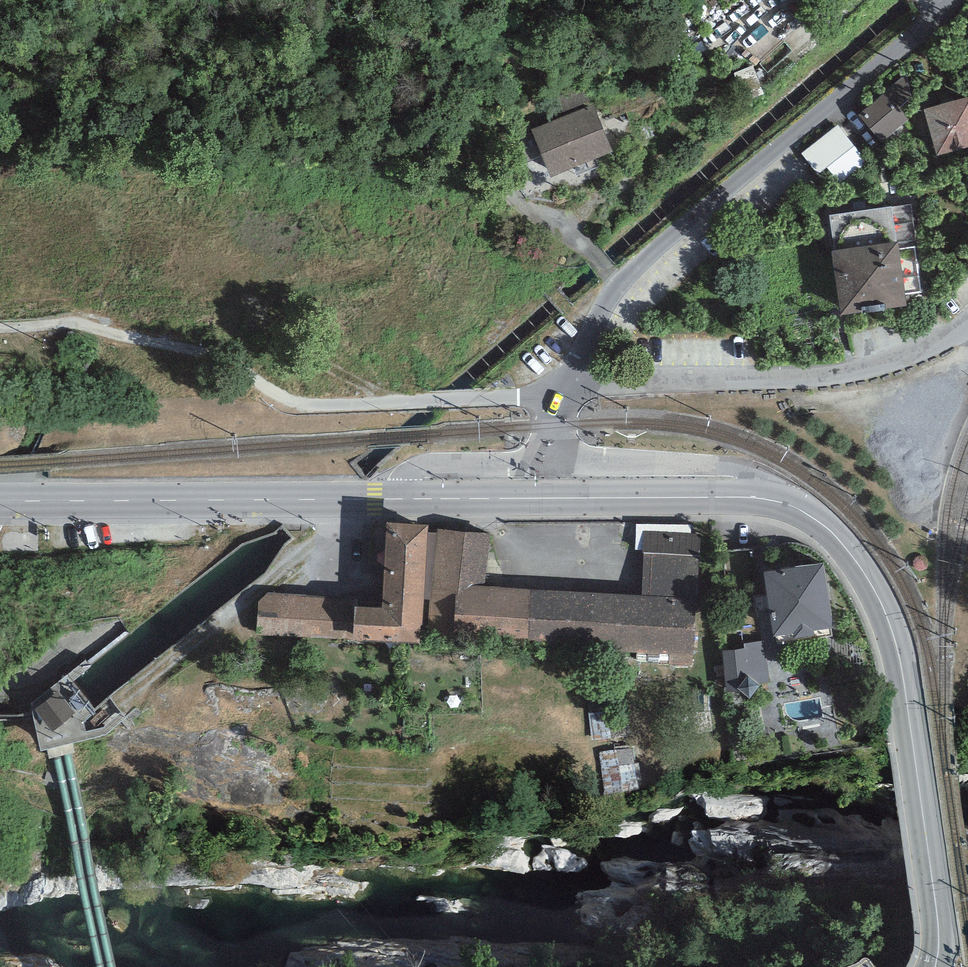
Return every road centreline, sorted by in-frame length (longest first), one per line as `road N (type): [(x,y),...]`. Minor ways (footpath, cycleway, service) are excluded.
road 1 (residential): [(0,327),(76,325),(220,357),(305,404),(566,391)]
road 2 (residential): [(566,391),(606,301),(639,263),(948,0)]
road 3 (residential): [(566,391),(837,374),(898,358),(967,322)]
road 4 (secondary): [(404,498),(0,501)]
road 5 (secondary): [(772,500),(404,498)]
road 6 (secondary): [(912,742),(898,648),(873,588),(835,535),(772,500)]
road 7 (residential): [(549,463),(730,467),(763,476),(772,500)]
road 8 (secondary): [(912,742),(938,923),(936,966)]
road 9 (track): [(241,288),(293,342),(397,401)]
road 10 (residential): [(549,463),(428,465),(412,474),(404,498)]

